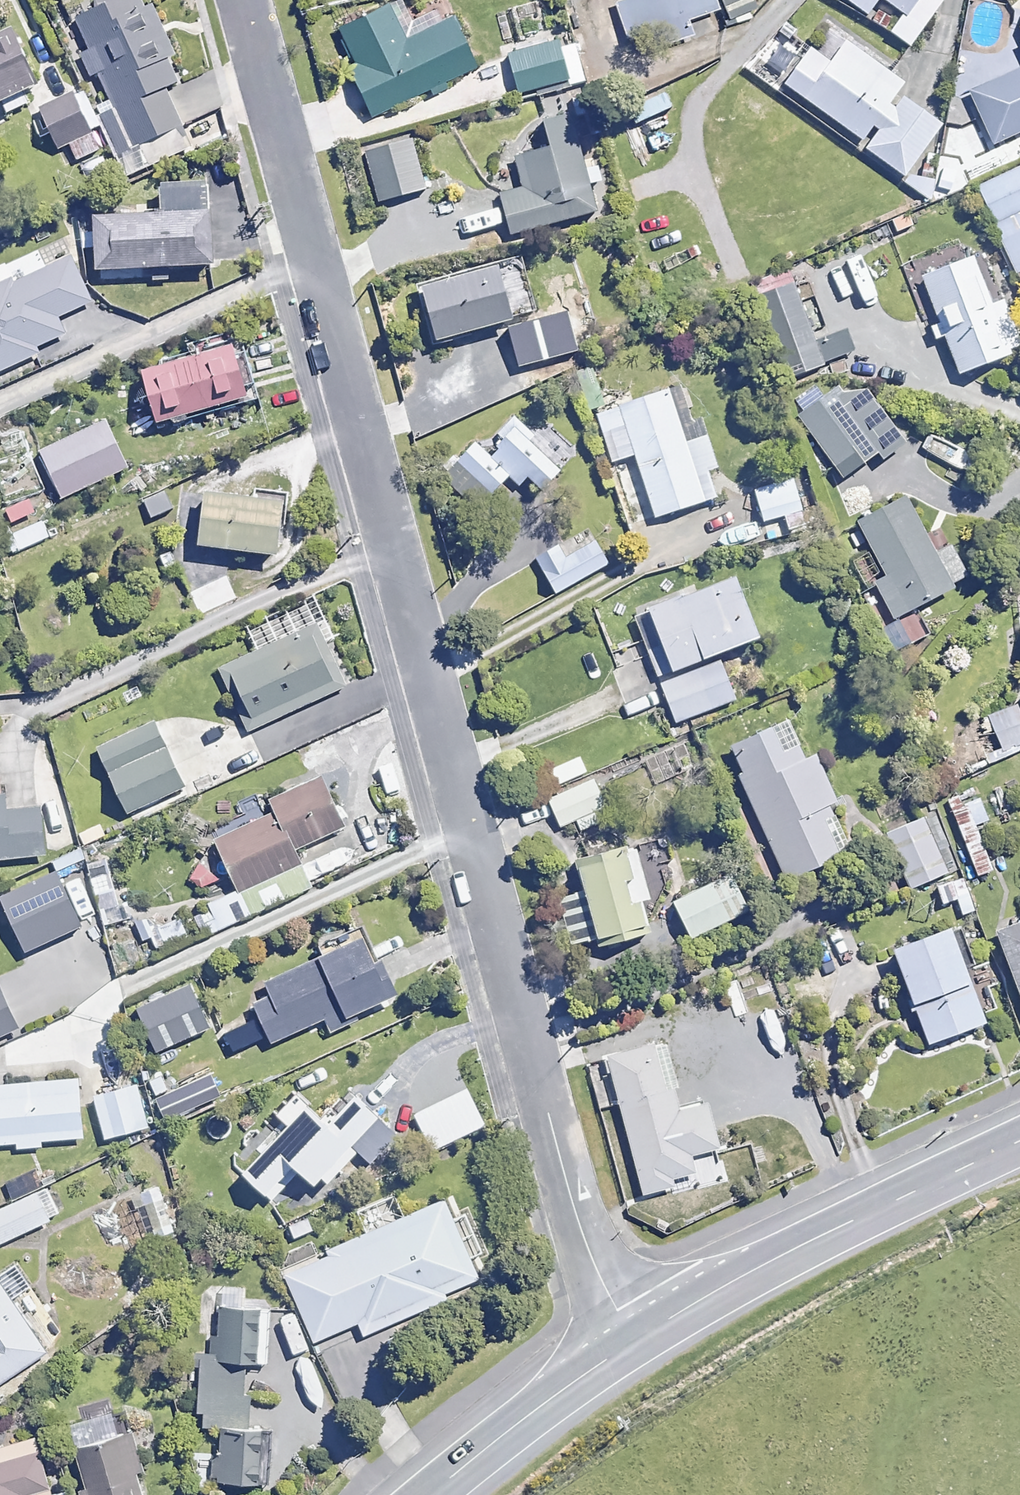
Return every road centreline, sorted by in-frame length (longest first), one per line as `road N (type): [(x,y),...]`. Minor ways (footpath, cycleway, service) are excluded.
road 1 (residential): [(232,0),(507,1025),(585,1243),(633,1339)]
road 2 (tertiary): [(1019,1132),(829,1222),(633,1339)]
road 3 (tertiary): [(633,1339),(407,1494)]

